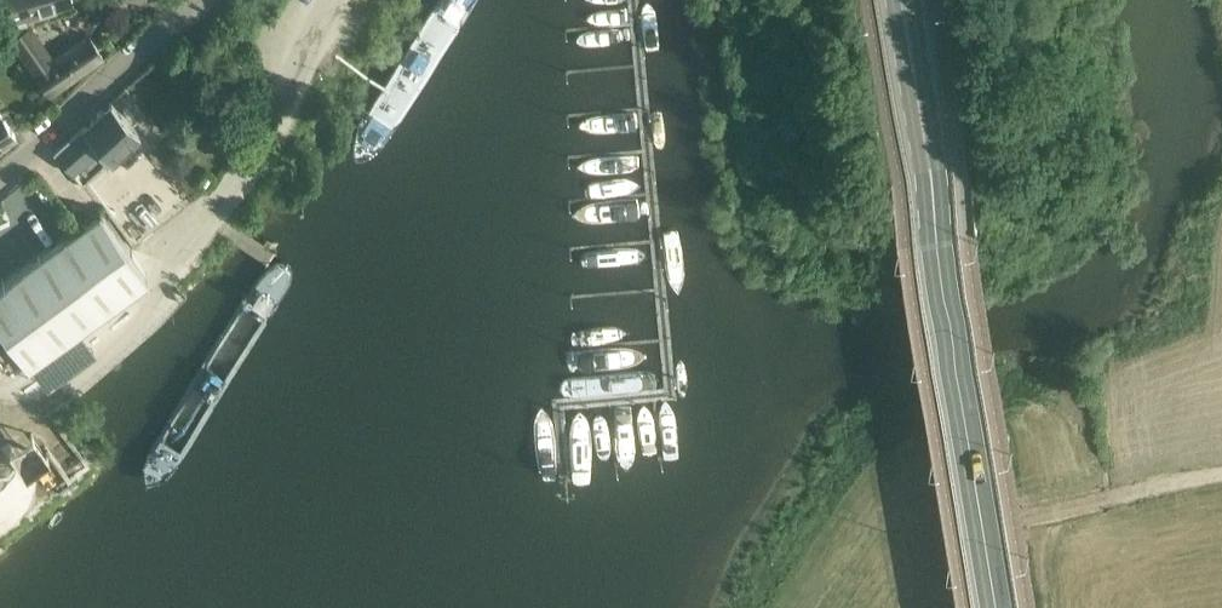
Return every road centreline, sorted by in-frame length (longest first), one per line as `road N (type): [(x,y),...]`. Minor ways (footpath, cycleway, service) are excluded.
road 1 (secondary): [(1000,607),(903,0)]
road 2 (unclassified): [(336,0),(233,187),(173,257)]
road 3 (unclassified): [(0,177),(195,0)]
road 4 (track): [(1053,518),(1107,498),(1221,478)]

